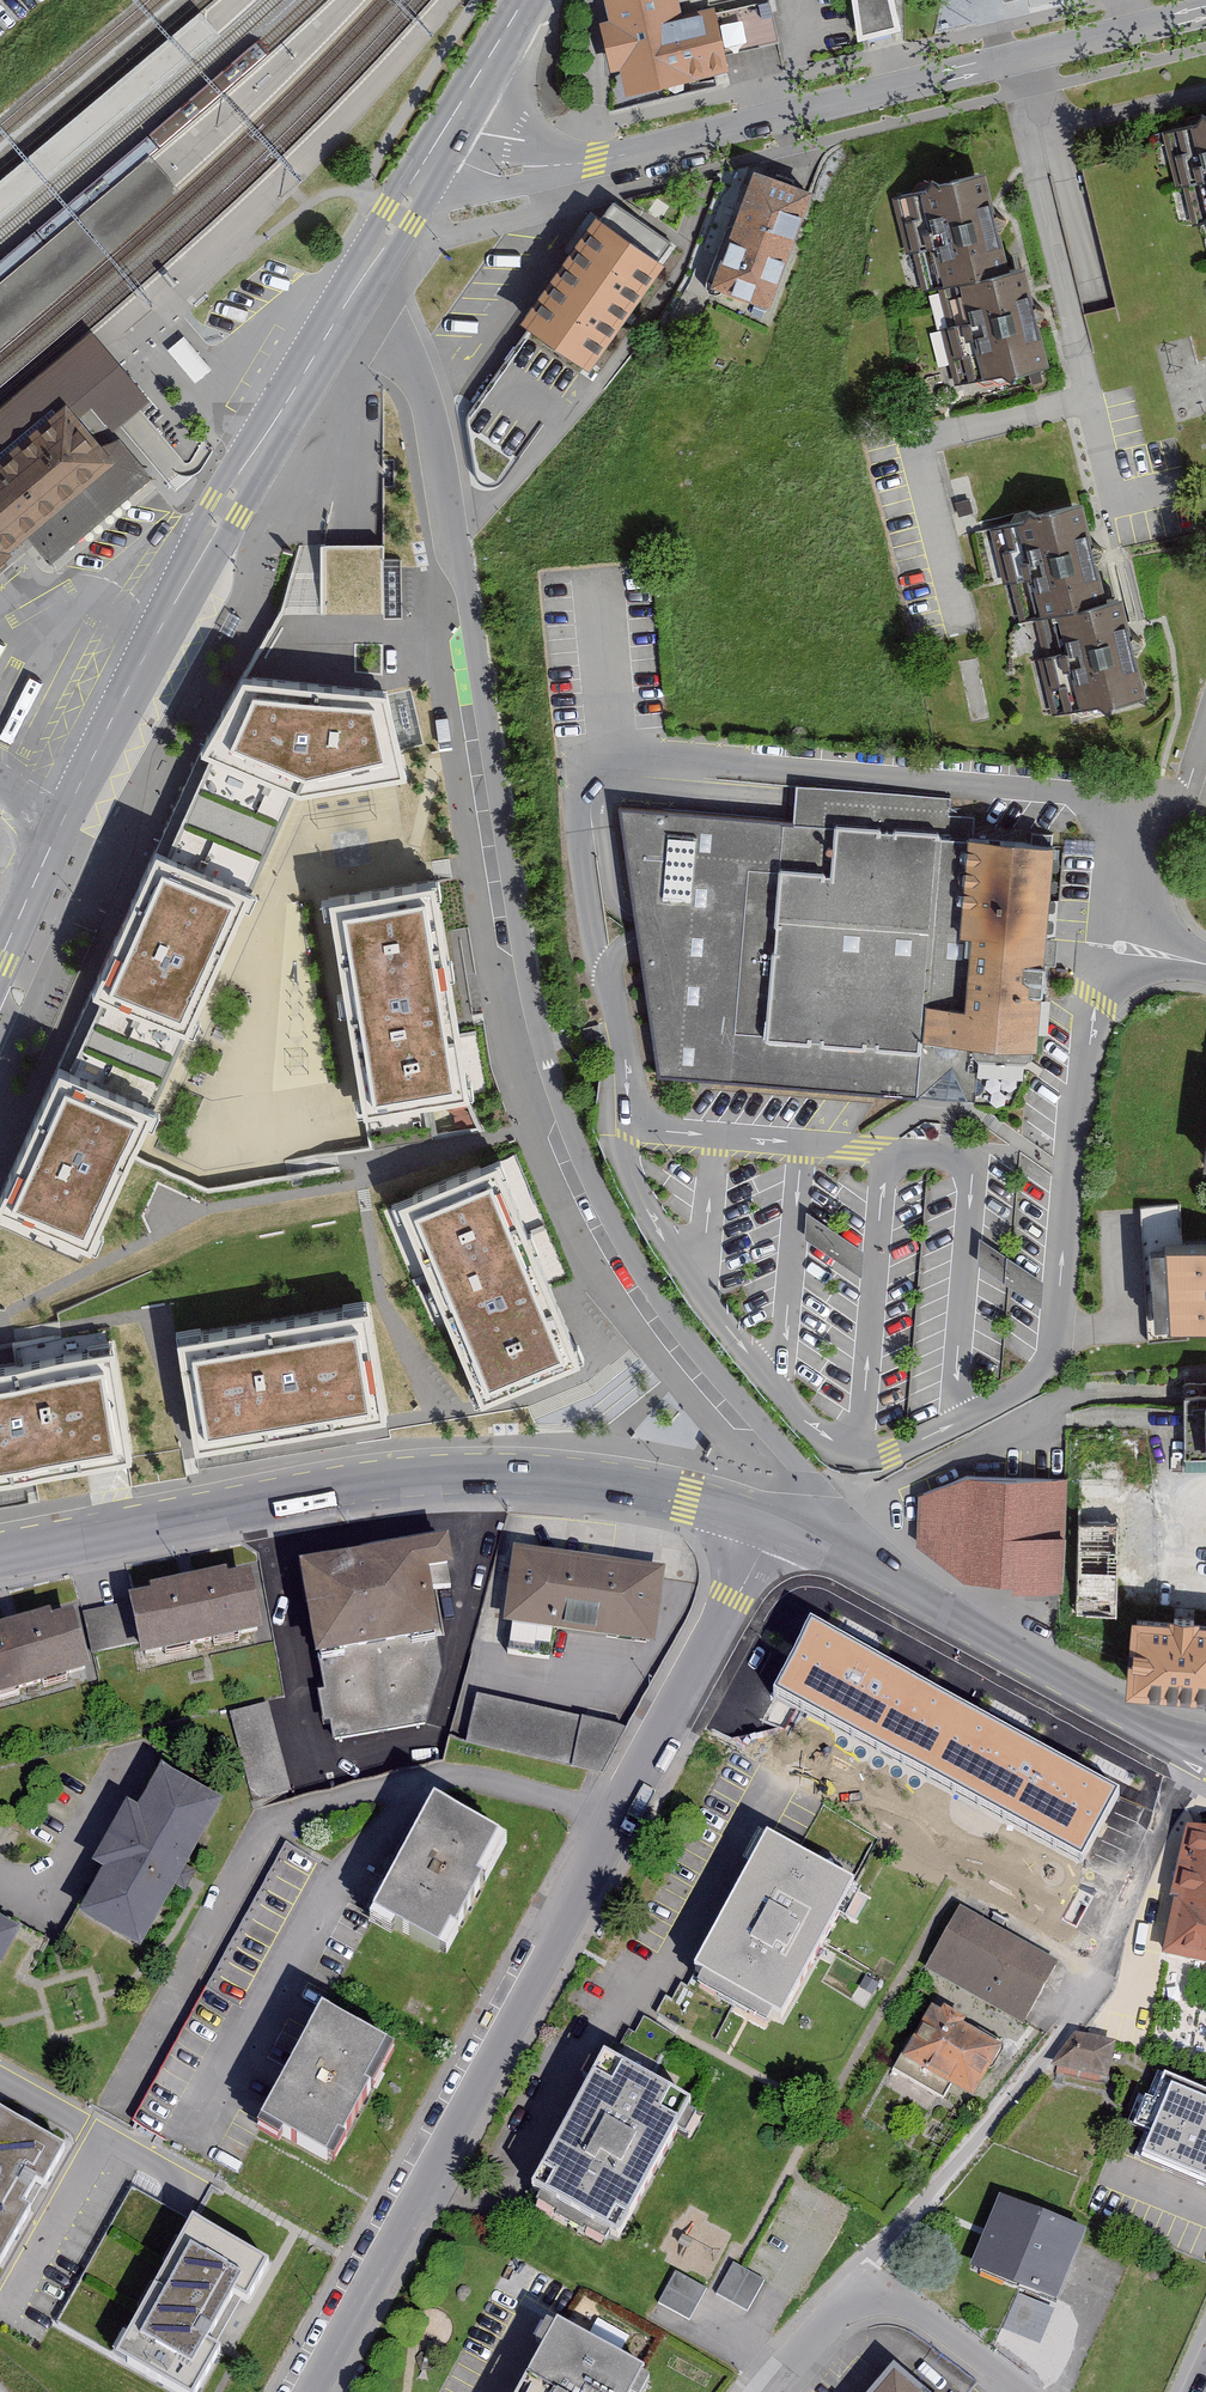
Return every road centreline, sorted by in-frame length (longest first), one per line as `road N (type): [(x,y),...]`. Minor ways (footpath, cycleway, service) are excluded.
road 1 (residential): [(816,1546),(807,1487),(657,1295),(572,1133),(538,1027),(424,396),(394,341),(351,298)]
road 2 (residential): [(308,2391),(773,1527)]
road 3 (residential): [(1205,14),(601,164),(507,168),(435,152)]
road 4 (secondary): [(773,1527),(688,1501),(567,1483),(466,1480),(246,1504),(0,1555)]
road 5 (secondary): [(351,298),(58,824)]
road 6 (secondary): [(1205,1756),(816,1546)]
road 7 (residential): [(761,2391),(831,2316),(865,2296),(914,2308),(1028,2391)]
road 8 (secondary): [(526,0),(435,152)]
road 9 (secondary): [(435,152),(351,298)]
road 10 (secondary): [(58,824),(0,962)]

